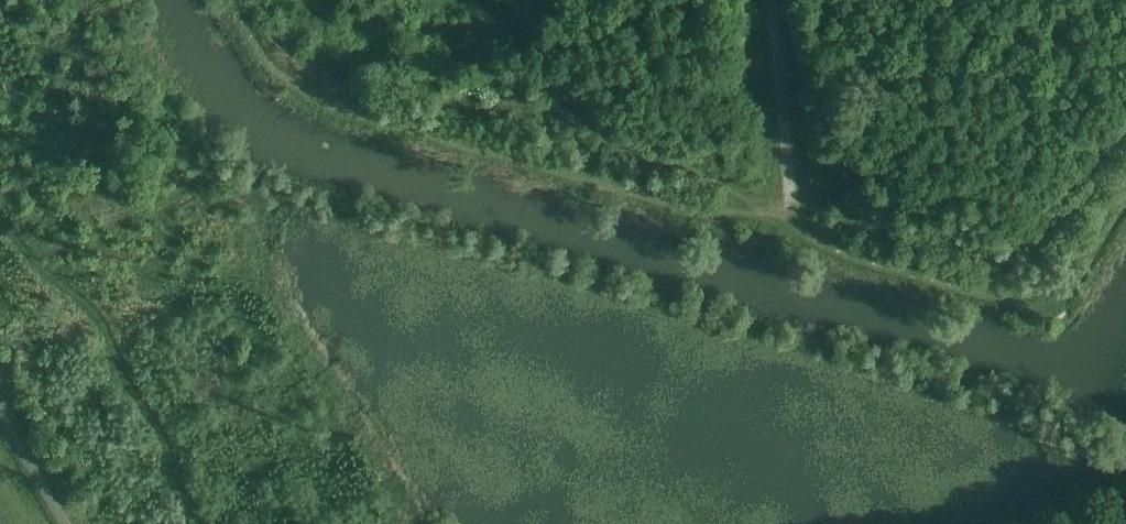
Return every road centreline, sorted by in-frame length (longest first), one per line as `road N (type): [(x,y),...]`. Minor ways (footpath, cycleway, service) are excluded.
road 1 (track): [(794,226),(704,212),(282,77),(237,0)]
road 2 (track): [(794,226),(834,247),(1019,300),(1067,285),(1125,199)]
road 3 (track): [(794,226),(773,0)]

